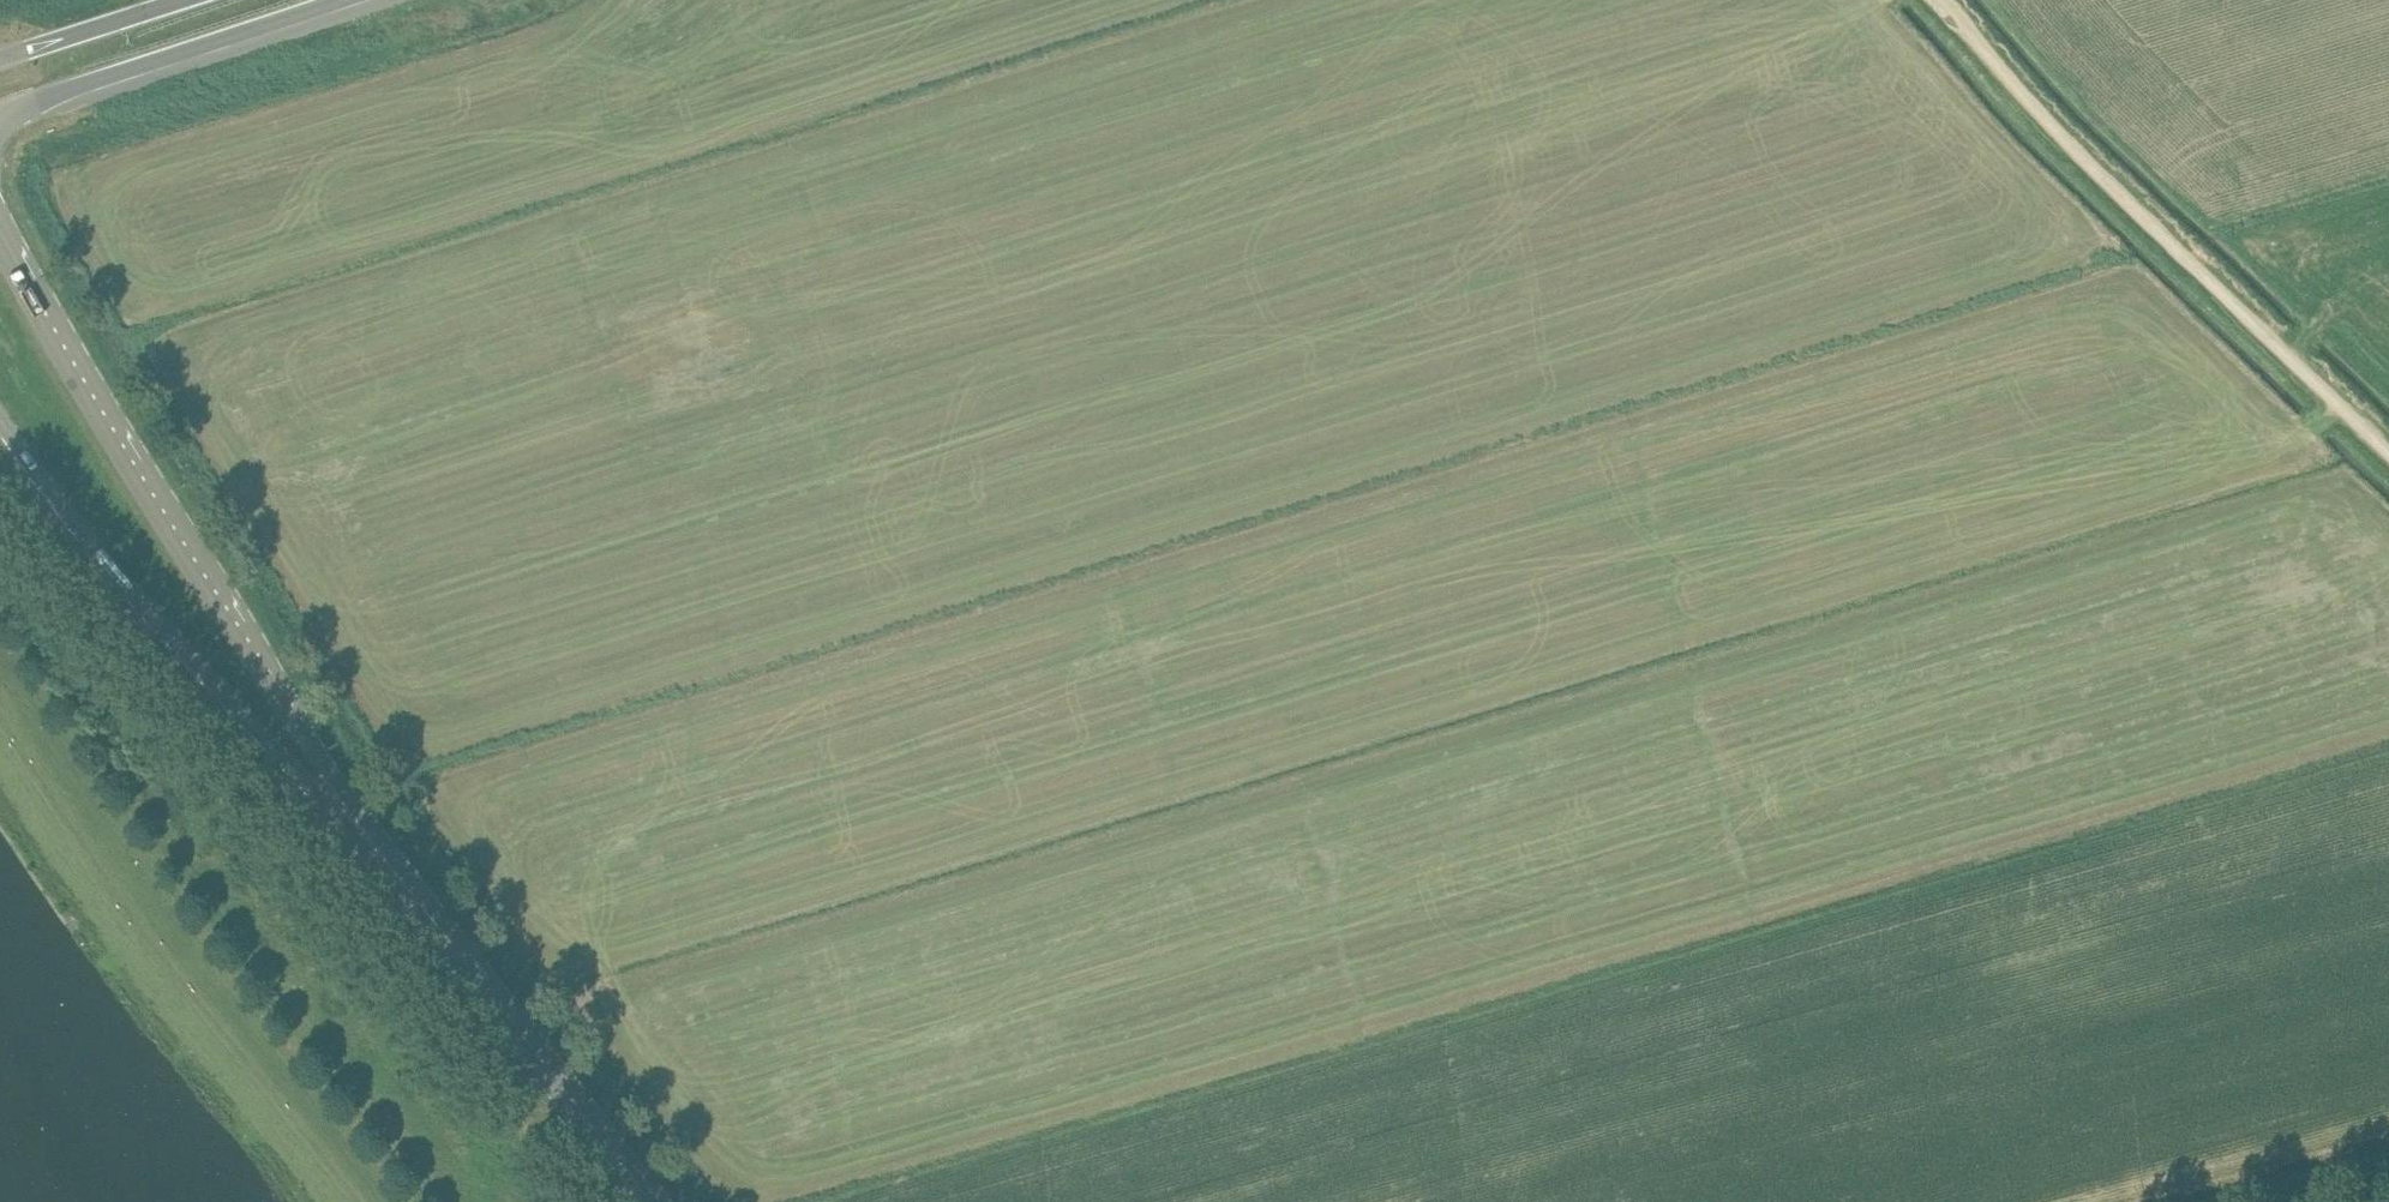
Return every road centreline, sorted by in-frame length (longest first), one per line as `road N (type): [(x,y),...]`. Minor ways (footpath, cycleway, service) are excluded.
road 1 (secondary): [(651,1201),(259,703)]
road 2 (unclassified): [(2388,435),(2048,106),(1954,0)]
road 3 (secondary): [(259,703),(236,652),(114,468),(0,266)]
road 4 (secondary): [(0,352),(85,496),(214,667),(259,703)]
road 5 (motorway): [(0,112),(342,0)]
road 6 (motorway): [(180,0),(0,61)]

